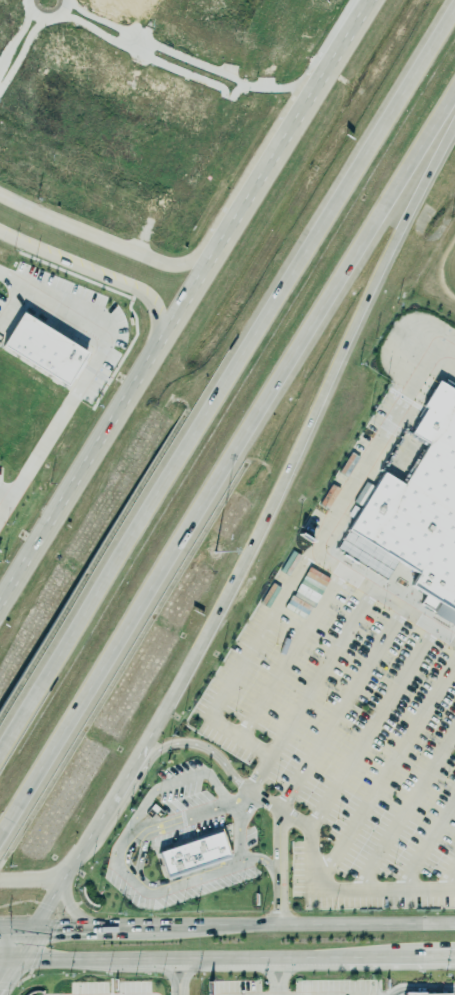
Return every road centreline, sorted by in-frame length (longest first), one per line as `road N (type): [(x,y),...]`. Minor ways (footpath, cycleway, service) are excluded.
road 1 (motorway): [(454,3),(0,738)]
road 2 (motorway): [(0,823),(445,106)]
road 3 (motorway): [(155,723),(227,595),(445,106)]
road 4 (secondary): [(207,265),(0,599)]
road 5 (secondary): [(454,924),(108,929)]
road 6 (secondary): [(372,0),(207,265)]
road 7 (secondary): [(97,957),(389,956)]
road 8 (tertiary): [(207,265),(150,258),(0,193)]
road 9 (tertiary): [(0,230),(139,289),(155,304),(165,334)]

